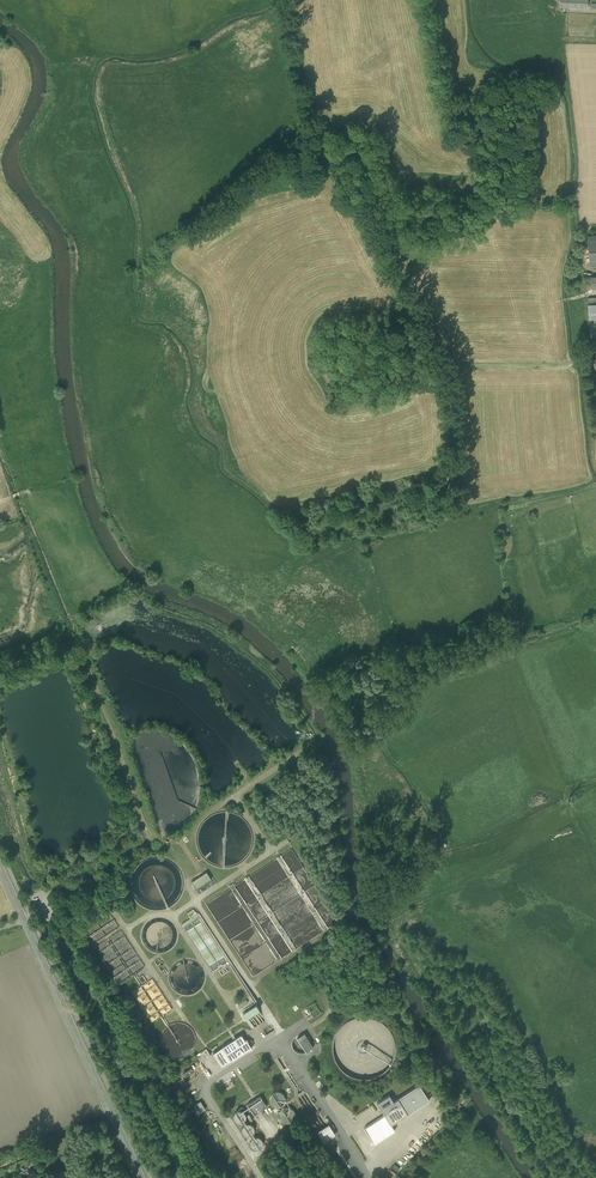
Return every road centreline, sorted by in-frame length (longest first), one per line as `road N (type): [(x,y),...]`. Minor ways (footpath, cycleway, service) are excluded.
road 1 (tertiary): [(140,1177),(0,867)]
road 2 (track): [(371,542),(595,484)]
road 3 (track): [(441,366),(571,365),(595,344)]
road 4 (track): [(441,366),(455,520)]

